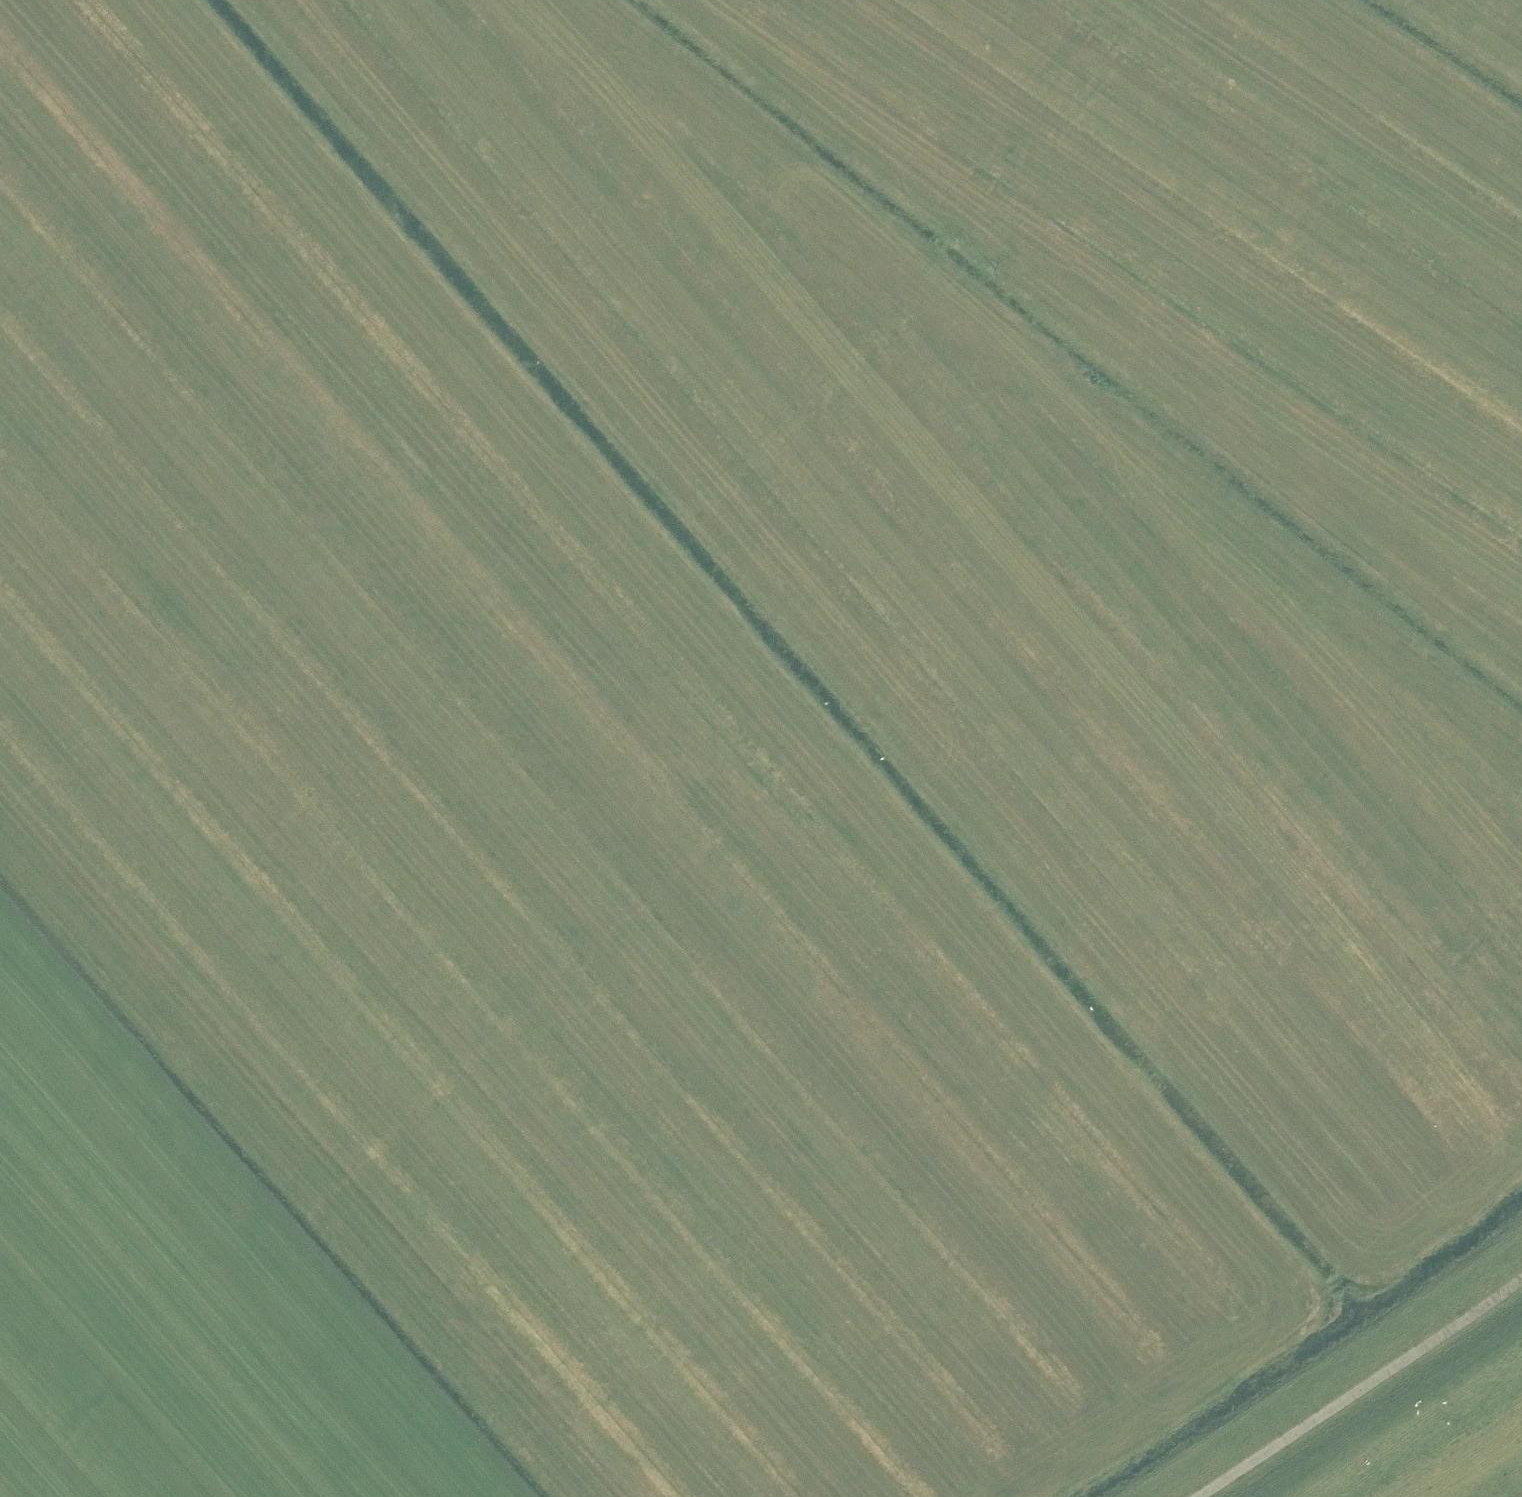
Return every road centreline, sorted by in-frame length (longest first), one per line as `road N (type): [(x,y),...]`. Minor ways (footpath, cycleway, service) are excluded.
road 1 (unclassified): [(1197,1496),(1521,1280)]

